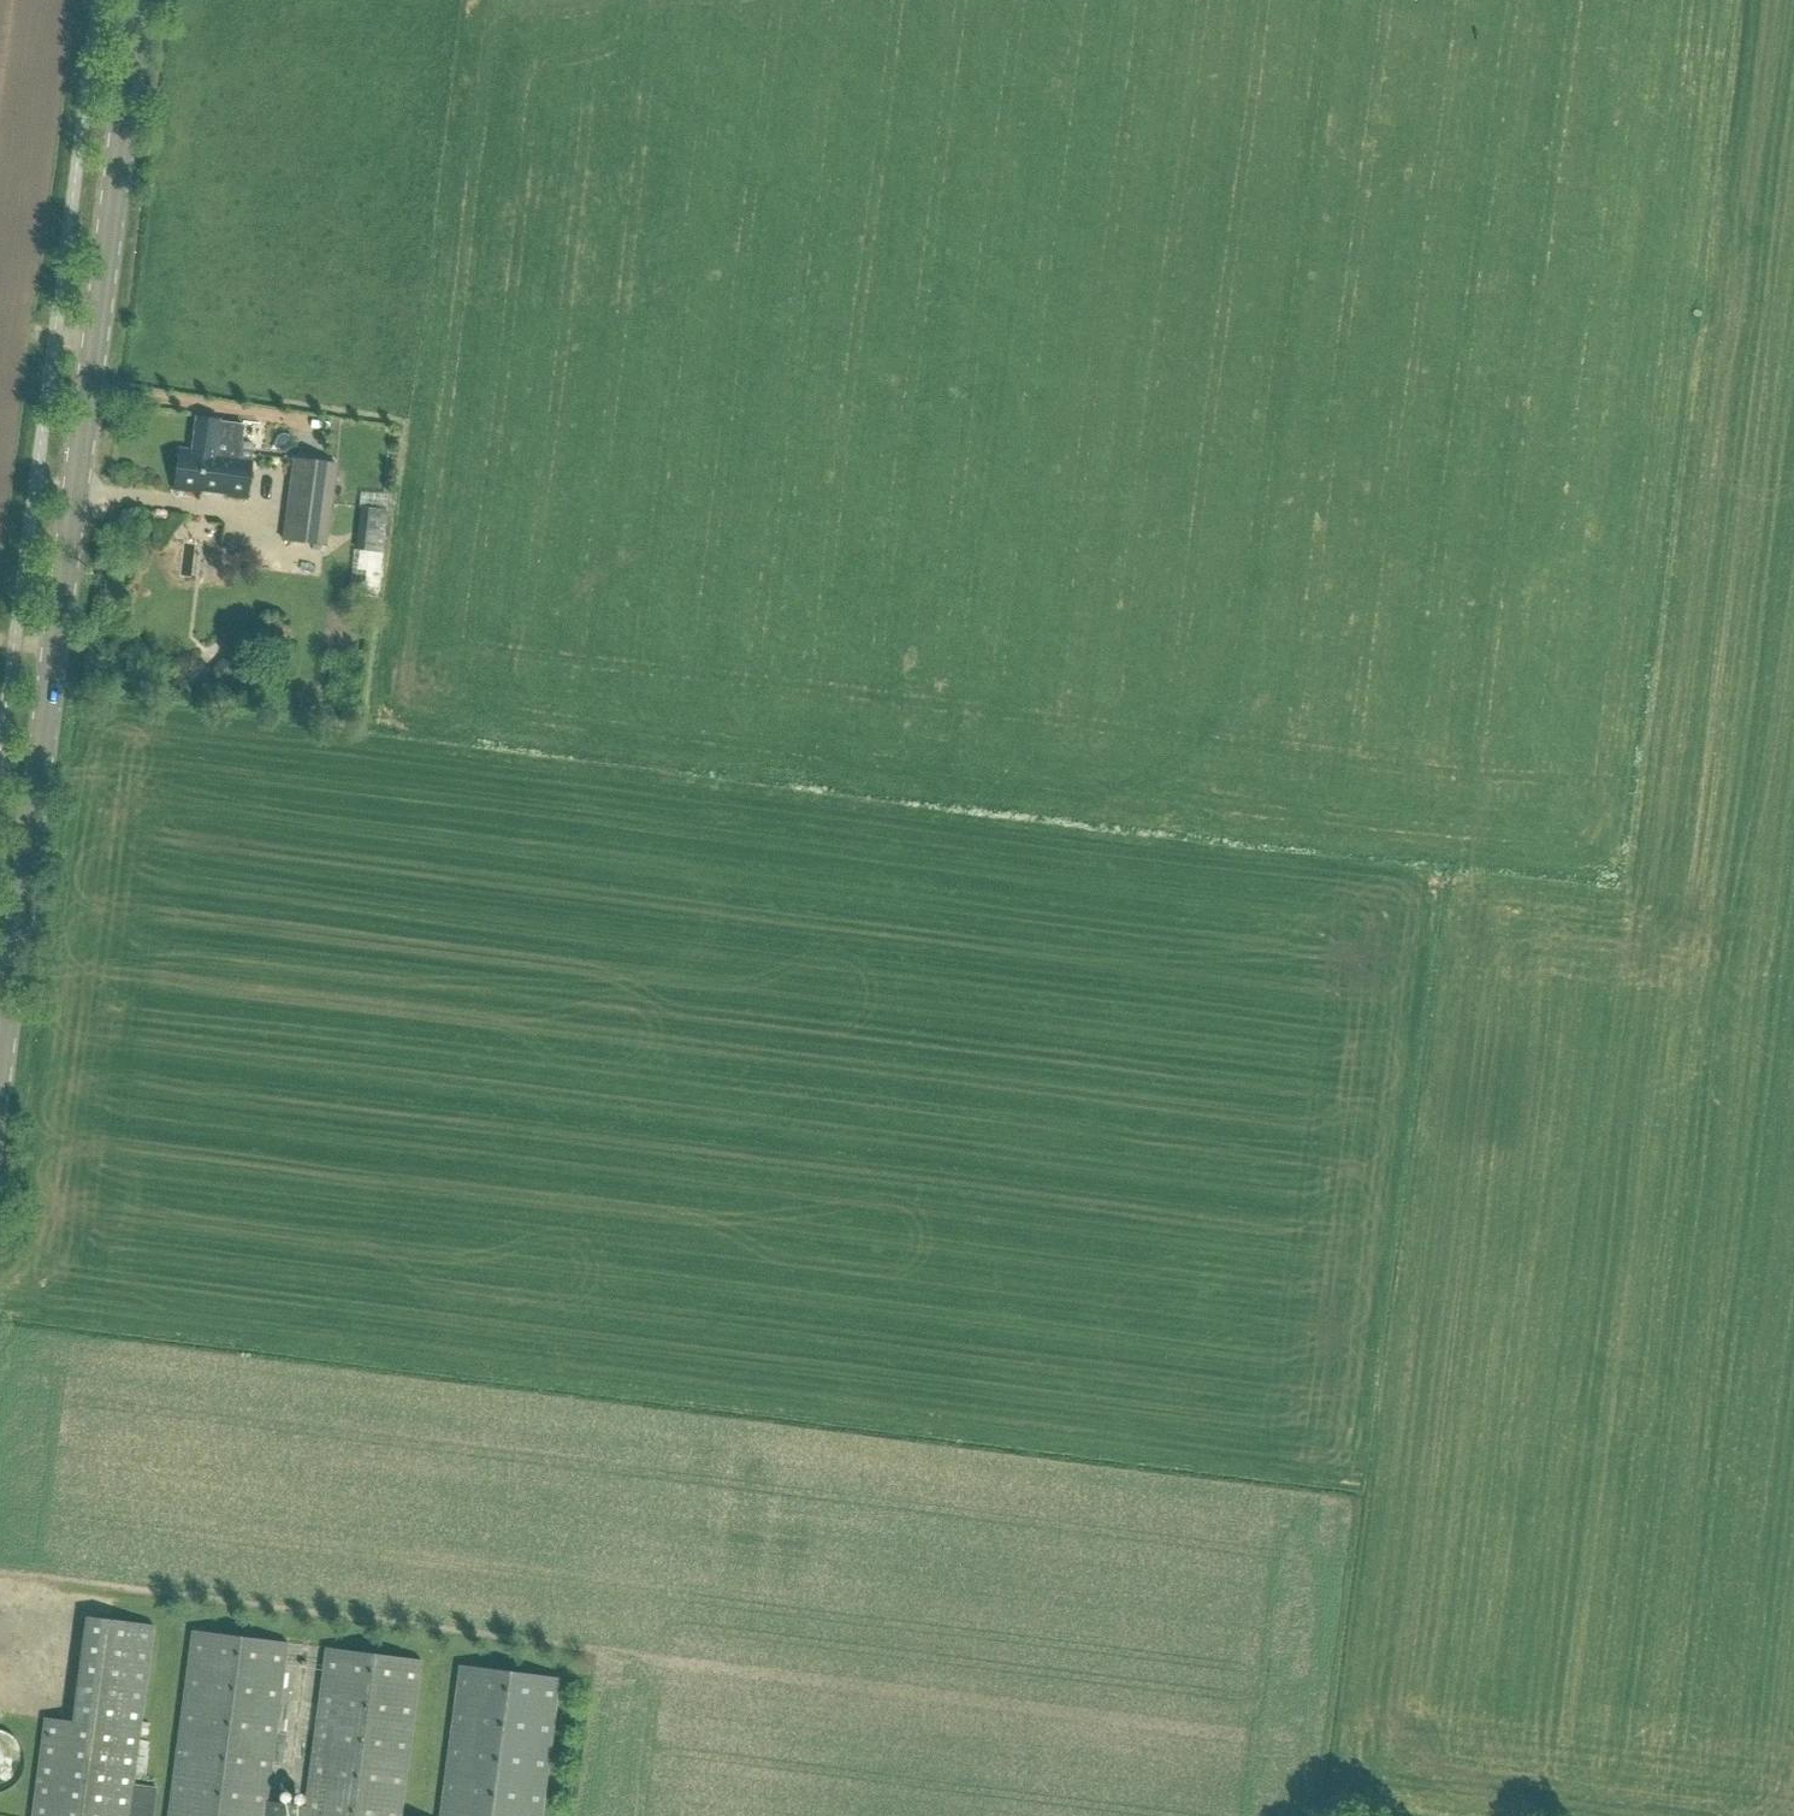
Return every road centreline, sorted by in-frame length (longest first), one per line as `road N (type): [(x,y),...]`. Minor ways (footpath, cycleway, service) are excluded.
road 1 (secondary): [(0,1039),(138,0)]

